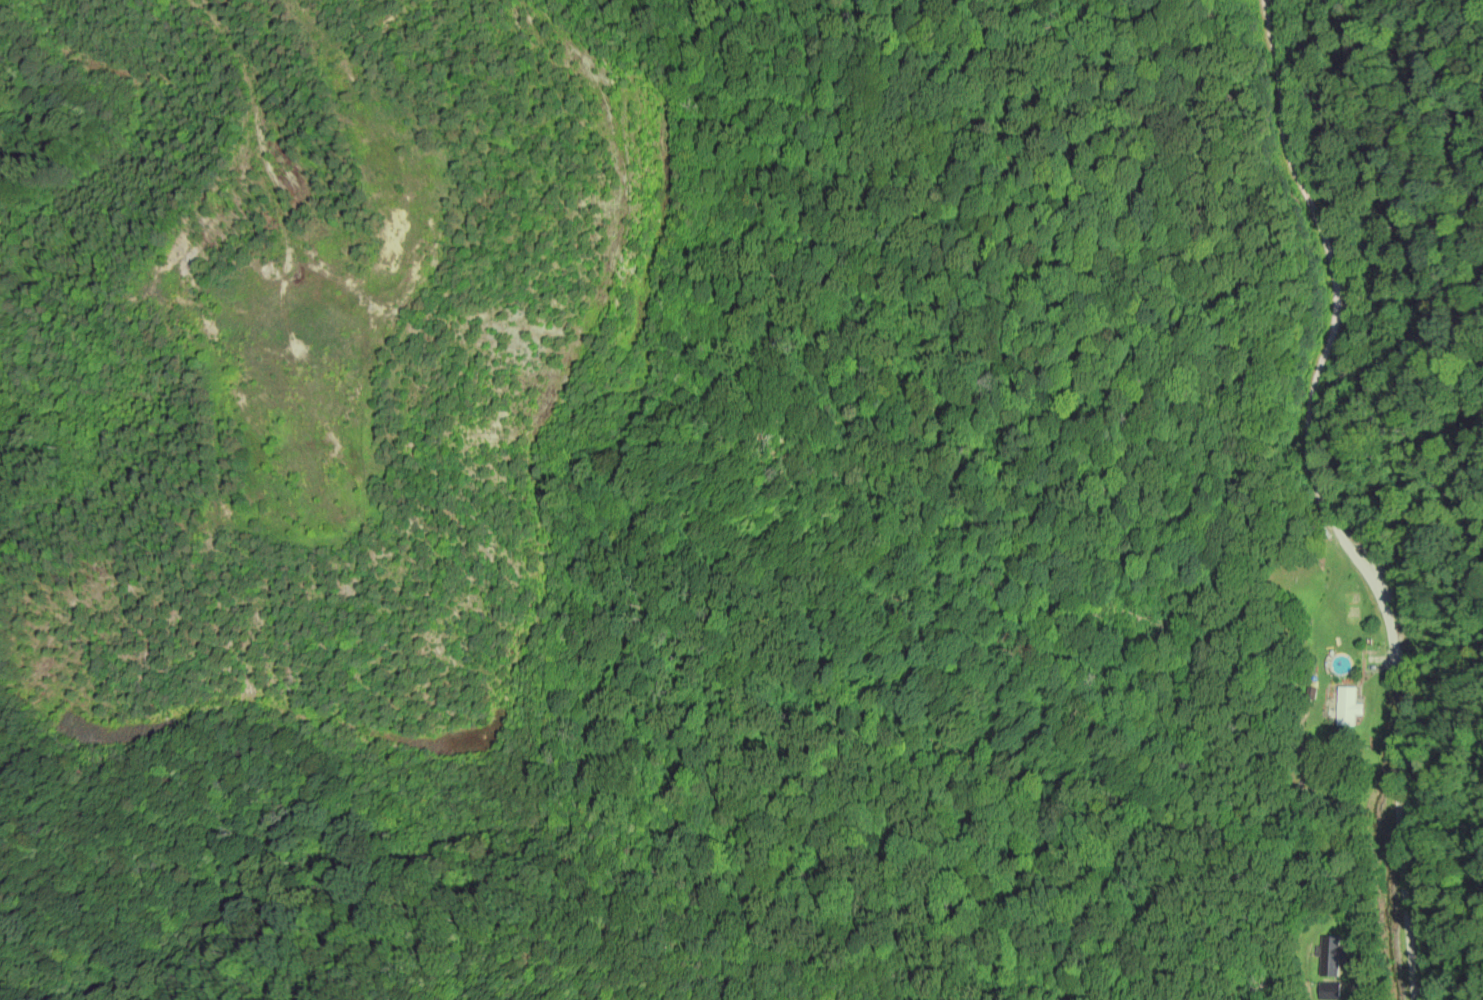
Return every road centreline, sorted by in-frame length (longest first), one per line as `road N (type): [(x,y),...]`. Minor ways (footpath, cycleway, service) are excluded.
road 1 (residential): [(1350,999),(1198,0)]

